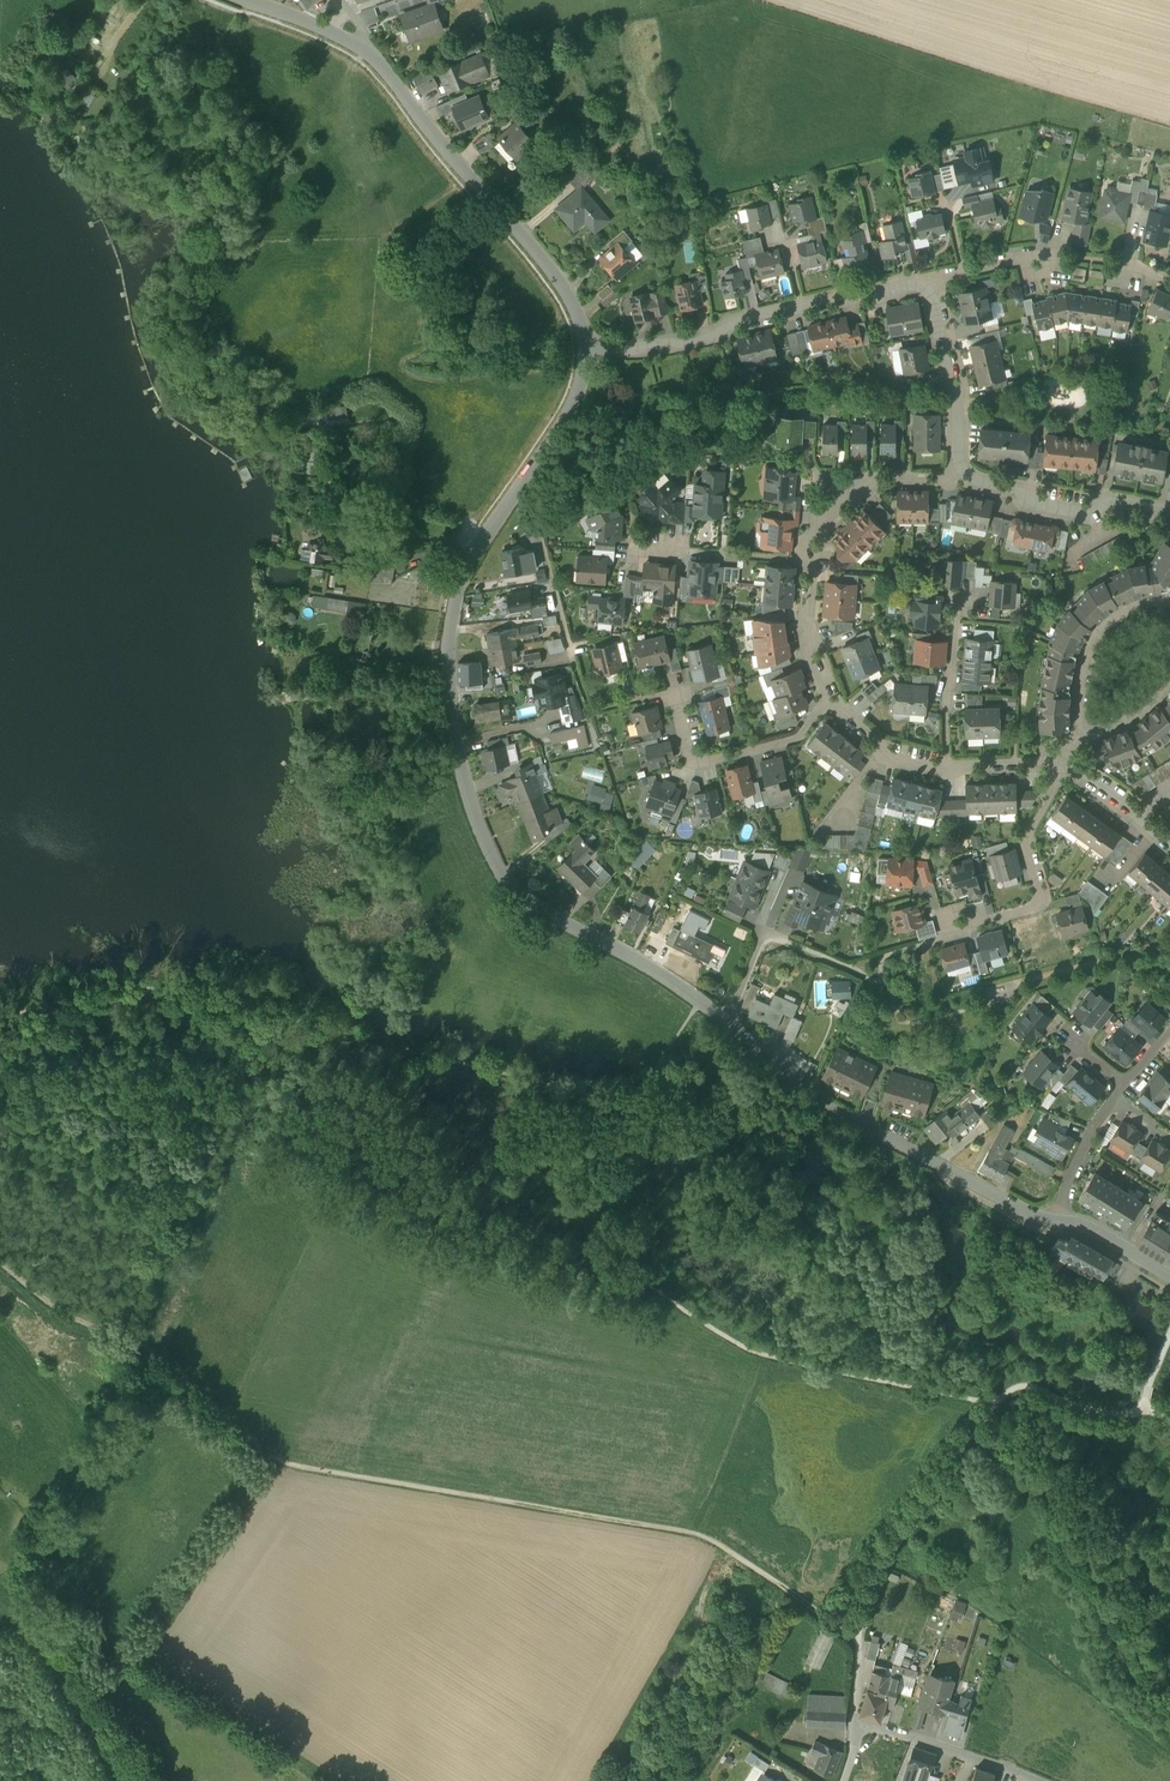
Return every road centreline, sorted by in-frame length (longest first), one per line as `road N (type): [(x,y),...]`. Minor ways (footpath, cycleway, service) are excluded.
road 1 (residential): [(585,347),(574,398),(465,565),(448,651),(460,765),(502,882),(665,976),(724,1022)]
road 2 (track): [(860,1642),(714,1543),(270,1460),(140,1343),(122,1338)]
road 3 (residential): [(724,1022),(841,1111),(1026,1213),(1062,1220)]
road 4 (residential): [(371,51),(553,271),(585,347)]
road 5 (residential): [(585,347),(652,348),(929,281)]
road 6 (residential): [(627,701),(679,688),(699,762),(801,738),(831,697)]
road 7 (residential): [(944,937),(1044,903),(1026,836),(1063,762)]
road 8 (residential): [(843,1780),(856,1721),(1037,1780)]
road 9 (residential): [(1169,517),(959,478)]
road 10 (residential): [(929,281),(958,390),(959,478)]
road 11 (residential): [(959,478),(854,483),(828,503),(812,560)]
road 12 (residential): [(631,546),(812,560)]
road 13 (residential): [(1169,605),(1120,617),(1100,637),(1082,680),(1082,713),(1094,727)]
road 14 (residential): [(946,767),(958,593)]
road 15 (track): [(122,1338),(60,1314),(0,1261)]
road 16 (residential): [(831,697),(887,758),(946,767)]
road 17 (residential): [(812,560),(810,648),(831,697)]
road 18 (residential): [(241,0),(371,51)]
road 19 (residential): [(1062,1220),(1066,1181),(1114,1097)]
road 20 (residential): [(1063,762),(1169,843)]
road 21 (residential): [(929,281),(1056,256)]
road 22 (residential): [(1169,1276),(1092,1229),(1062,1220)]

